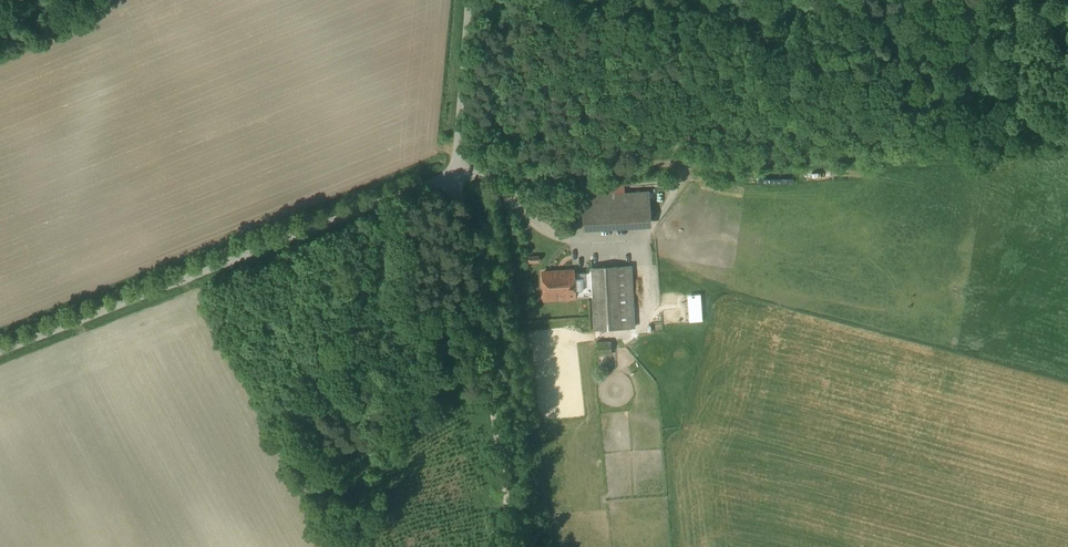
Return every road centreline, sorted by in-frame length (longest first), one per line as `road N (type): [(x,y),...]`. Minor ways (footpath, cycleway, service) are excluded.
road 1 (unclassified): [(0,352),(459,180),(471,0)]
road 2 (track): [(523,546),(459,180)]

